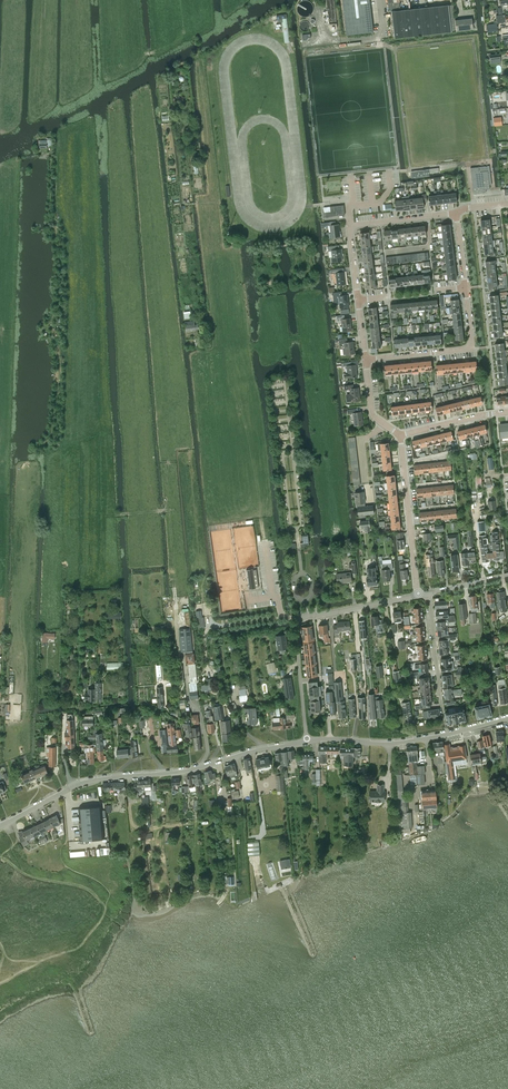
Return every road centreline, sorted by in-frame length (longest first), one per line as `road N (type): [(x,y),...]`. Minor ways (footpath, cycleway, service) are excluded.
road 1 (tertiary): [(0,826),(79,783),(197,768),(307,741)]
road 2 (tertiary): [(307,741),(392,743),(507,719)]
road 3 (residential): [(359,298),(351,226),(456,212)]
road 4 (residential): [(367,360),(472,349),(465,288)]
road 5 (residential): [(419,594),(400,435)]
road 6 (residential): [(307,618),(295,629),(307,741)]
road 7 (track): [(208,672),(206,631),(285,613)]

